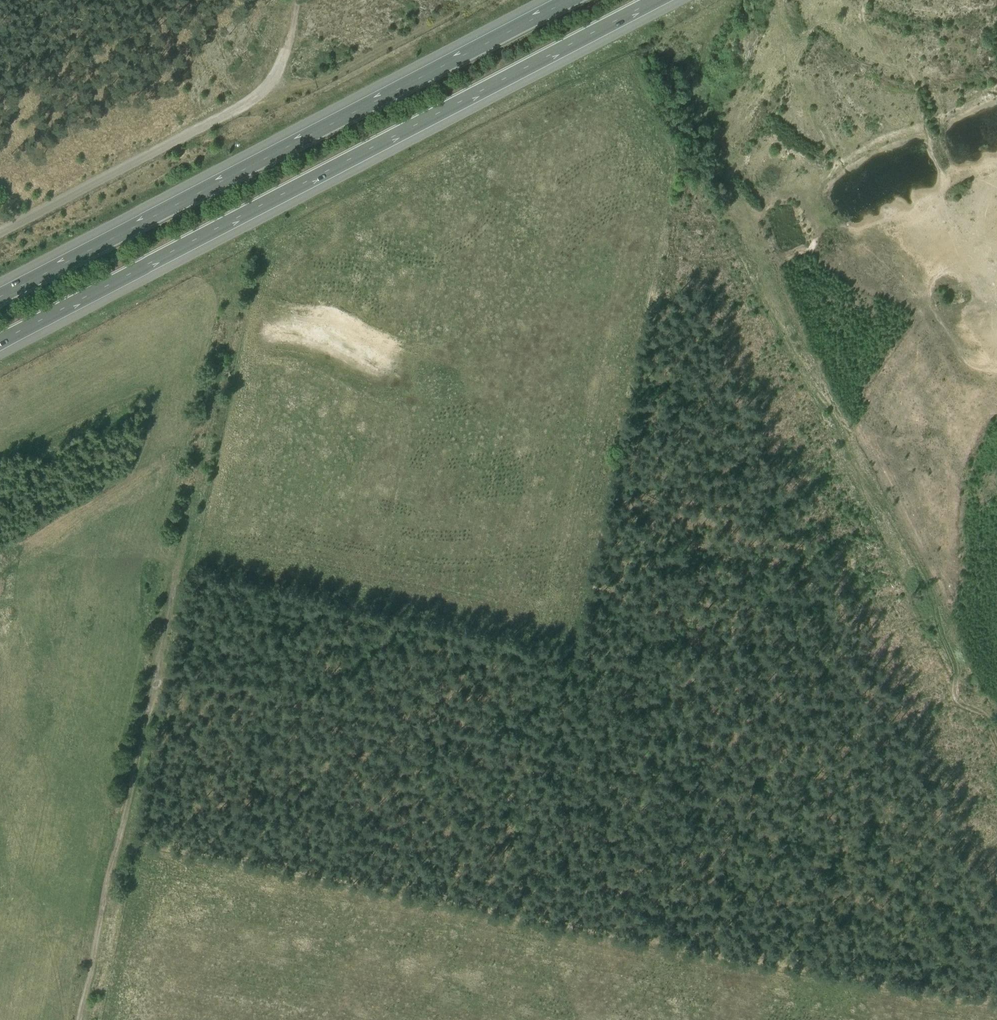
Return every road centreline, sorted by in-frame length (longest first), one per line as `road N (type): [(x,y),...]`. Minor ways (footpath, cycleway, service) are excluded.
road 1 (track): [(86,1019),(244,276)]
road 2 (motorway): [(0,341),(658,0)]
road 3 (motorway): [(562,0),(0,292)]
road 4 (unclassified): [(0,233),(265,93),(287,49)]

